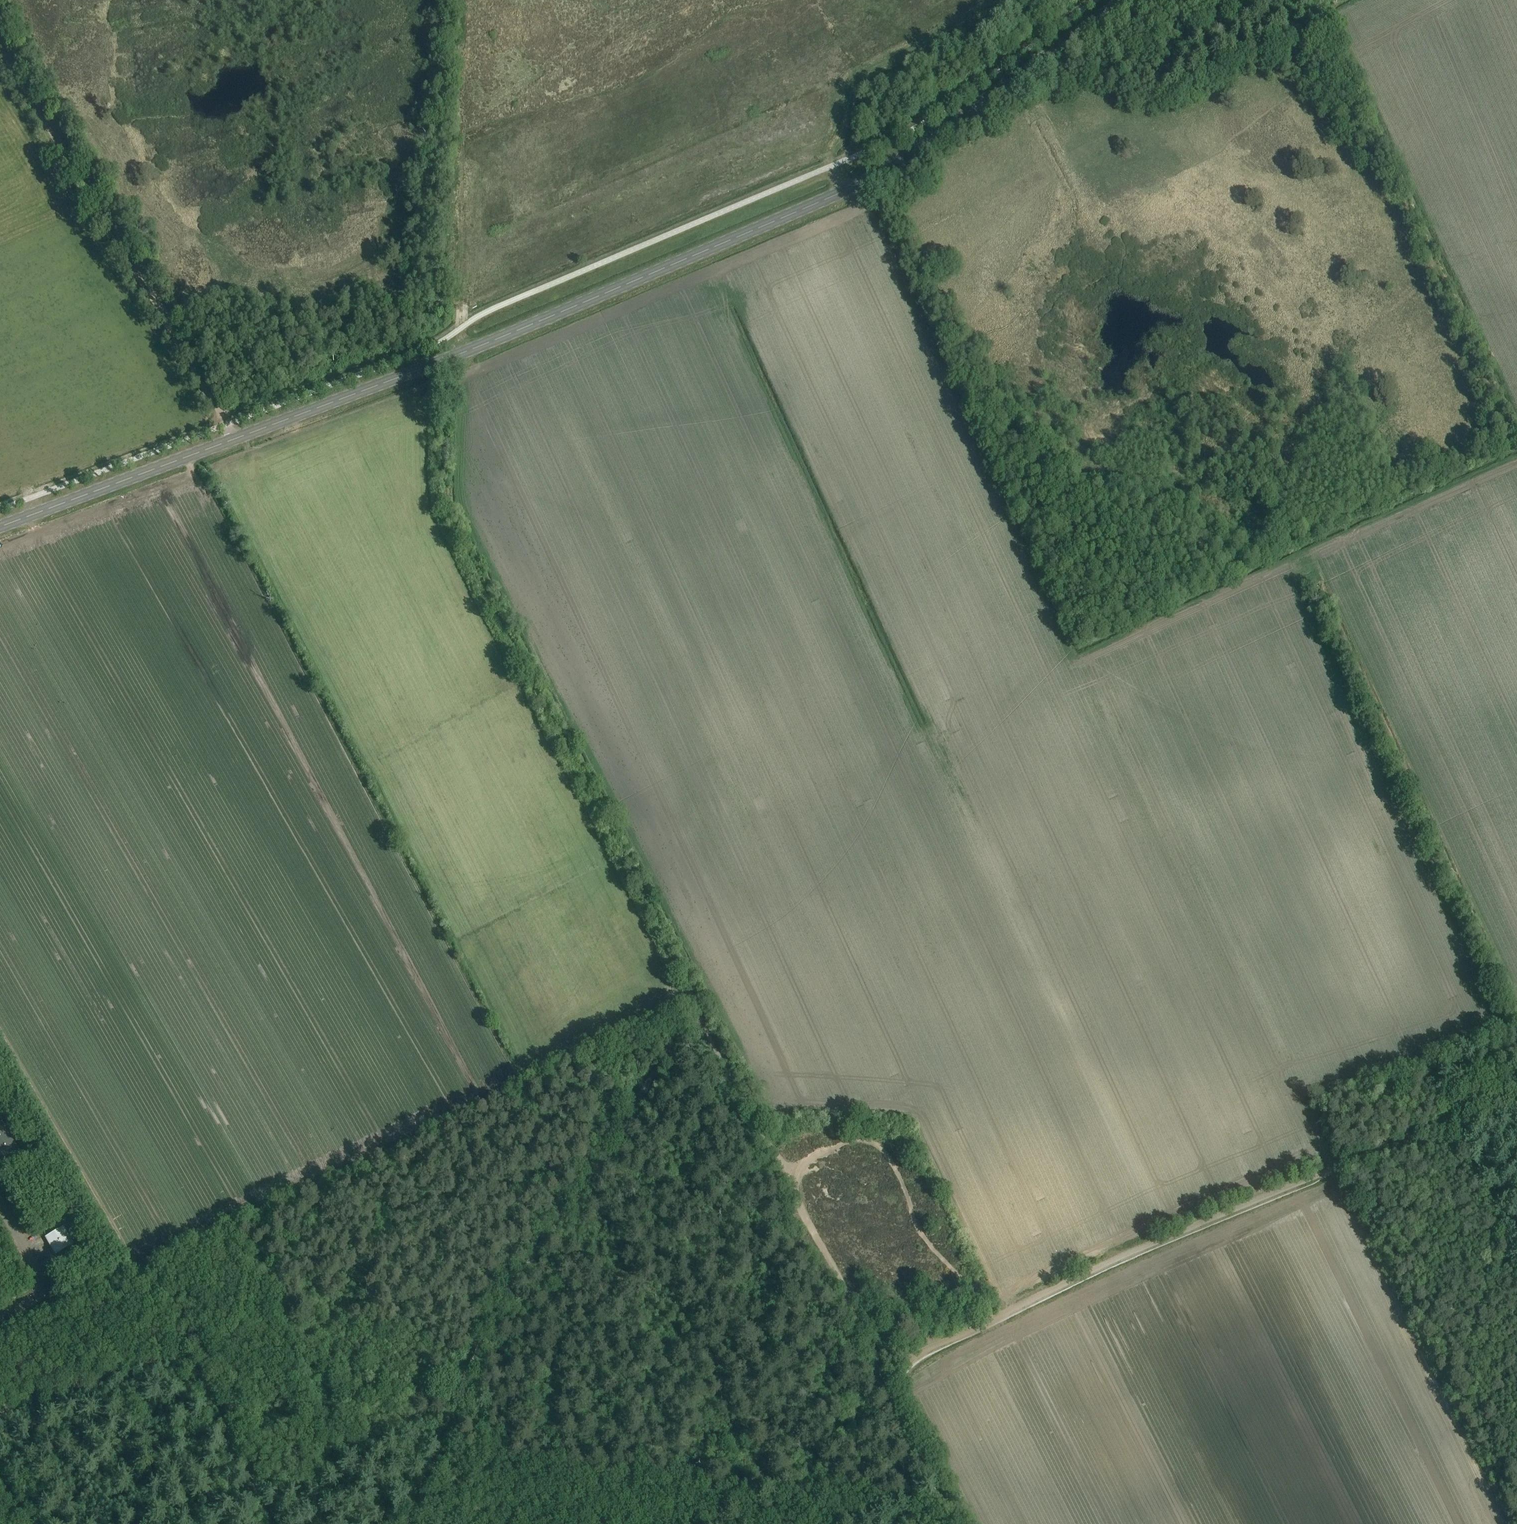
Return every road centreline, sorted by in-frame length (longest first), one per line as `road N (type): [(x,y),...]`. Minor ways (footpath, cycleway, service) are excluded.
road 1 (secondary): [(0,527),(449,359),(848,189),(1125,0)]
road 2 (track): [(1516,1087),(915,1355),(890,1387)]
road 3 (track): [(700,1008),(514,1280),(453,1416)]
road 4 (track): [(228,424),(0,46)]
road 5 (track): [(890,1387),(700,1008)]
road 6 (track): [(0,1412),(147,1365),(187,1365),(211,1392),(270,1523)]
road 7 (track): [(960,1523),(890,1387)]

